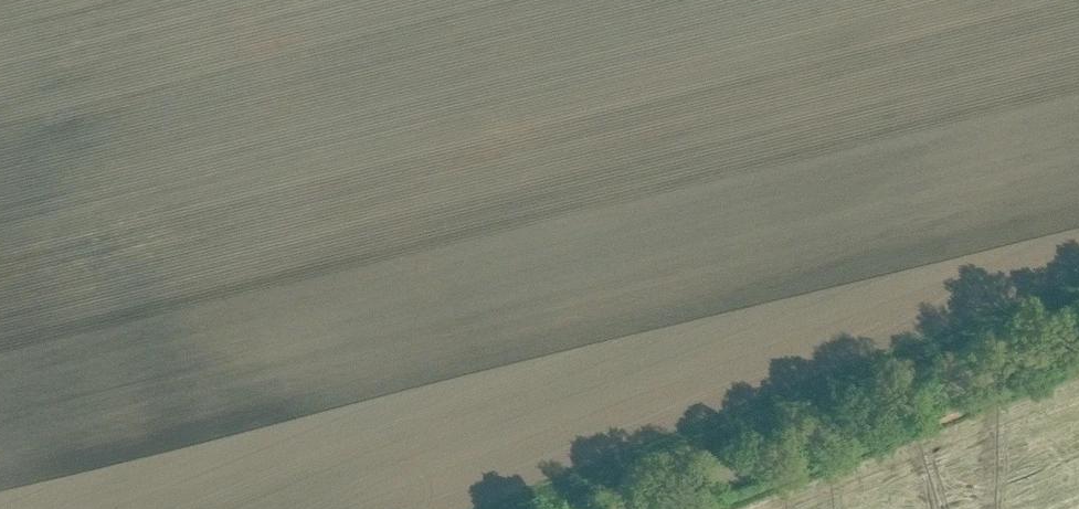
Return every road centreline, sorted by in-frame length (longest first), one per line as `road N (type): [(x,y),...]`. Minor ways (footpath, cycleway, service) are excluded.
road 1 (unclassified): [(639,508),(1078,340)]

